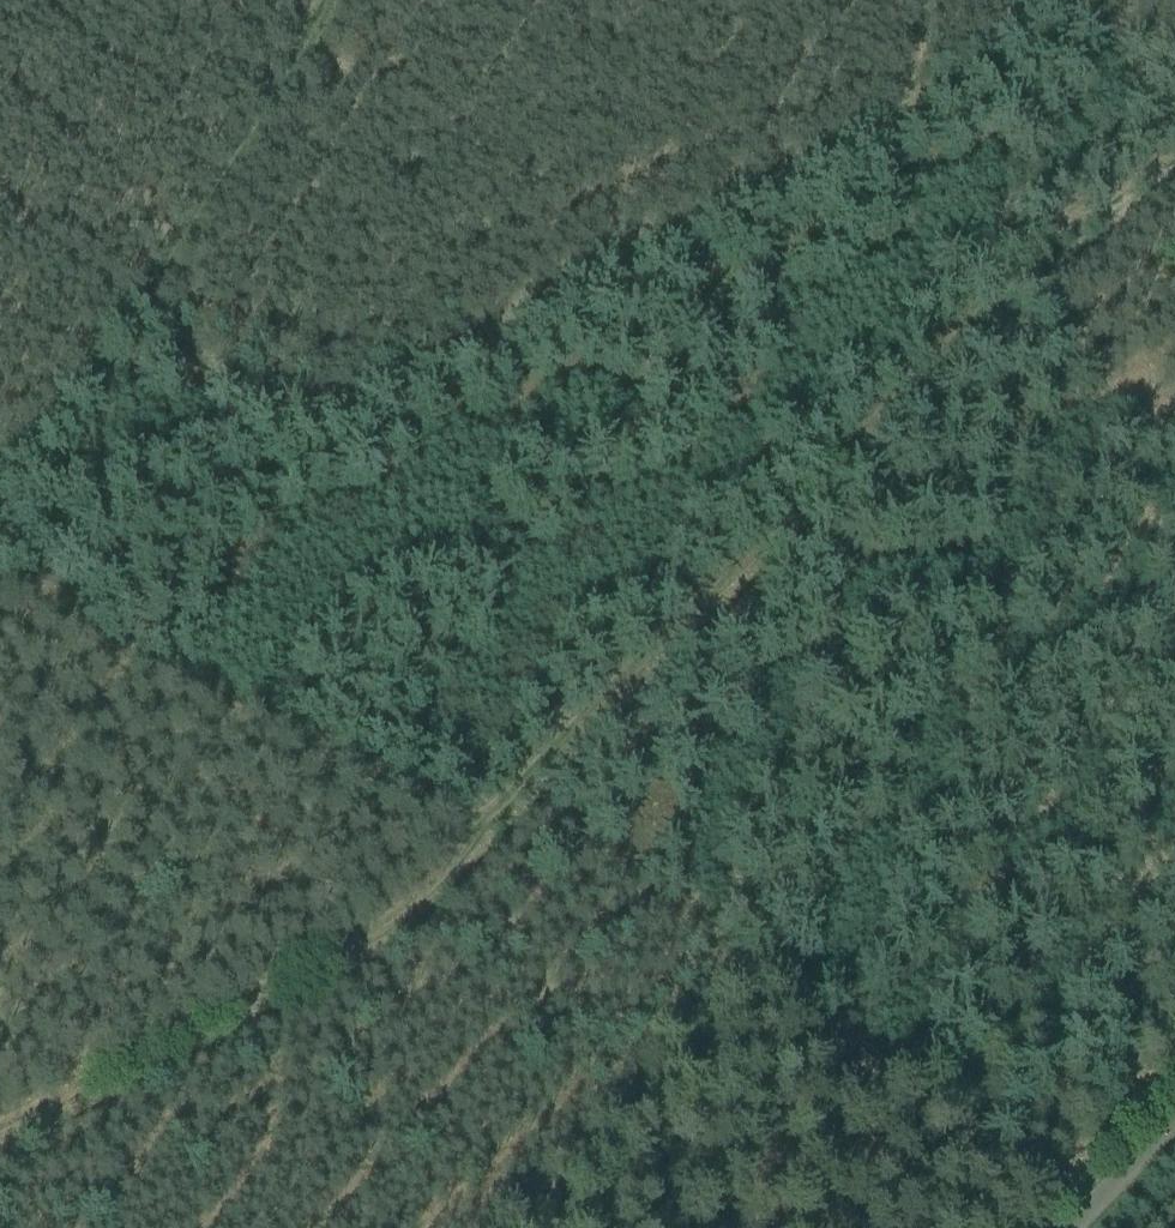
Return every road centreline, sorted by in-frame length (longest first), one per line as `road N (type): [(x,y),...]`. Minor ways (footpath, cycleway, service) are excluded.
road 1 (track): [(0,1099),(394,889),(927,293),(1041,200),(1132,162),(1174,130)]
road 2 (unclassified): [(1065,1227),(1174,1116)]

